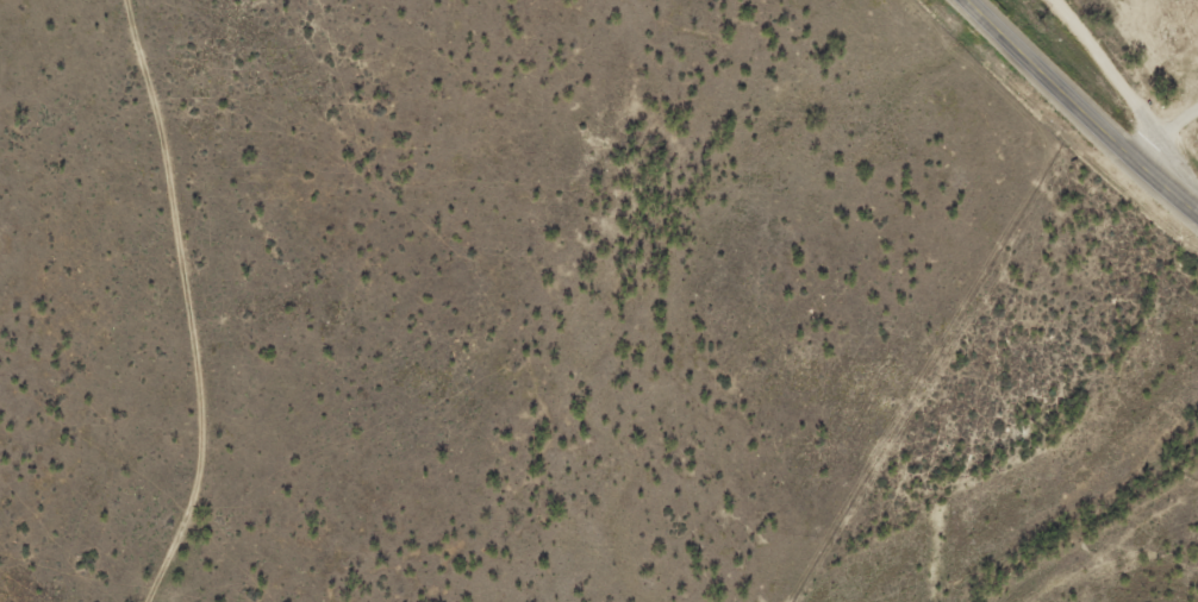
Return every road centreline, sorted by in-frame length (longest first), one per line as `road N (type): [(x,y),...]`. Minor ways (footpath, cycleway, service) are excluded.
road 1 (residential): [(162,601),(207,372),(195,199),(135,0)]
road 2 (primary): [(1197,236),(936,0)]

